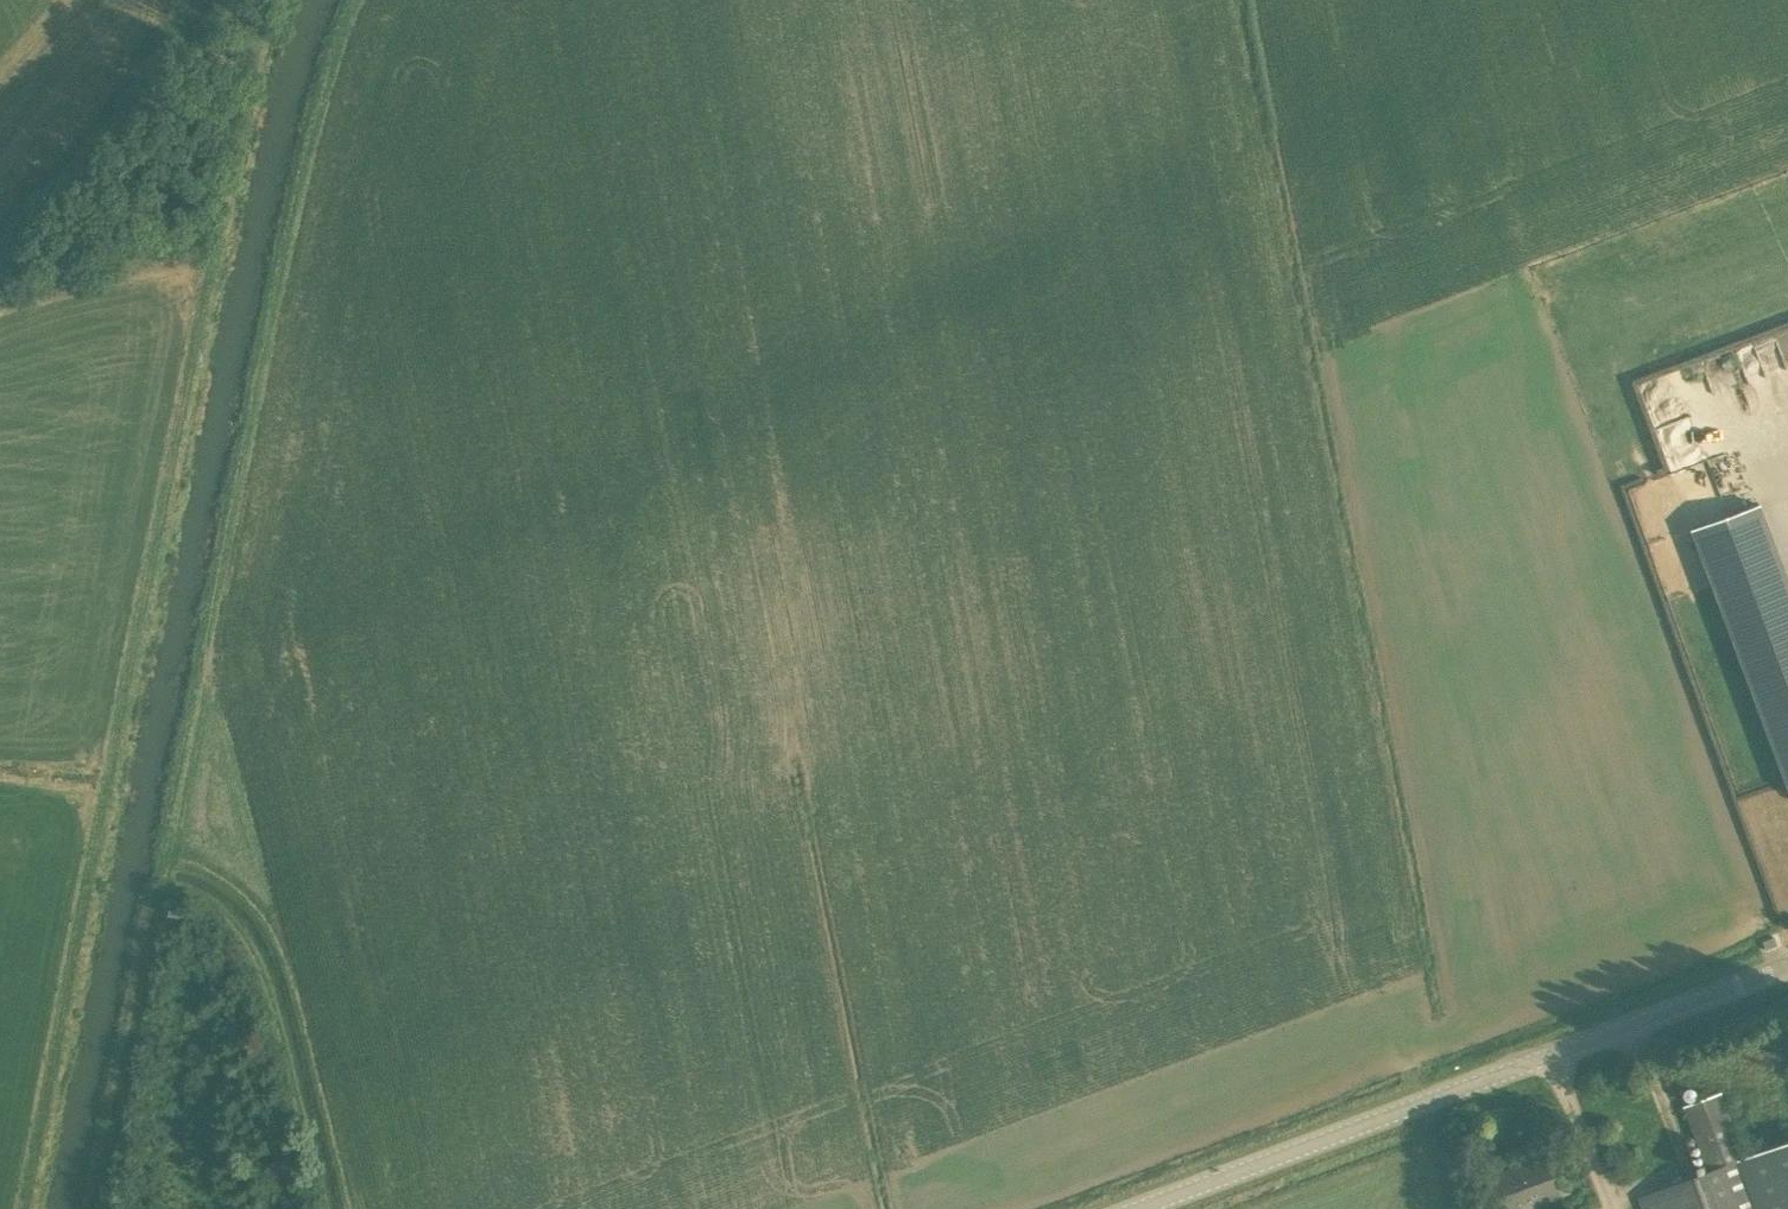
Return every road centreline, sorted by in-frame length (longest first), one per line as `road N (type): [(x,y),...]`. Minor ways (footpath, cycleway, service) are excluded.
road 1 (unclassified): [(1143,1208),(1787,970)]

